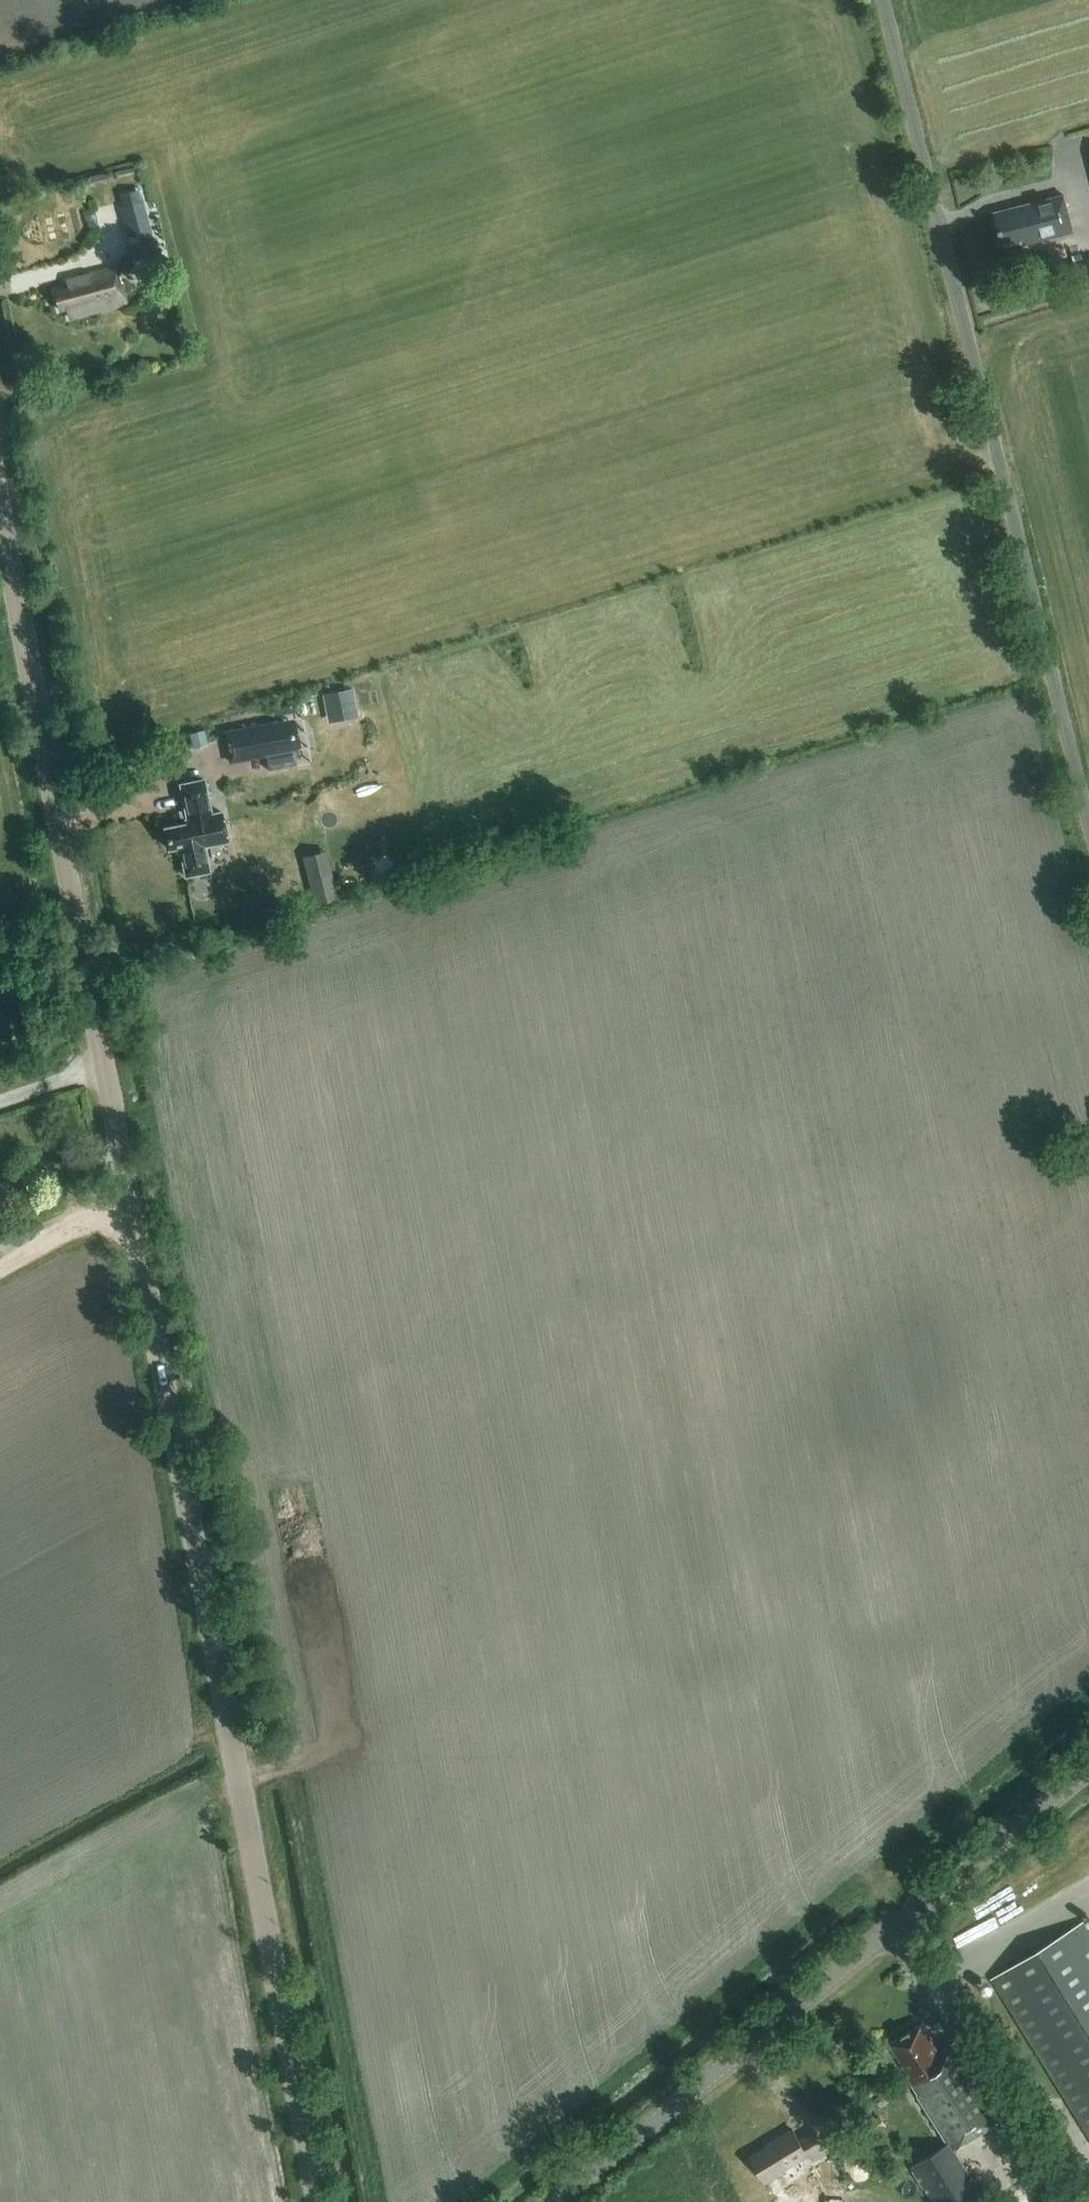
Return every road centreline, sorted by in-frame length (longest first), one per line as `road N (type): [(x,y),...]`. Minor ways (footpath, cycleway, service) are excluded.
road 1 (tertiary): [(320,2201),(0,518)]
road 2 (unclassified): [(1088,830),(879,0)]
road 3 (tertiary): [(556,2201),(1088,1768)]
road 4 (track): [(132,1210),(59,1233),(0,1267)]

